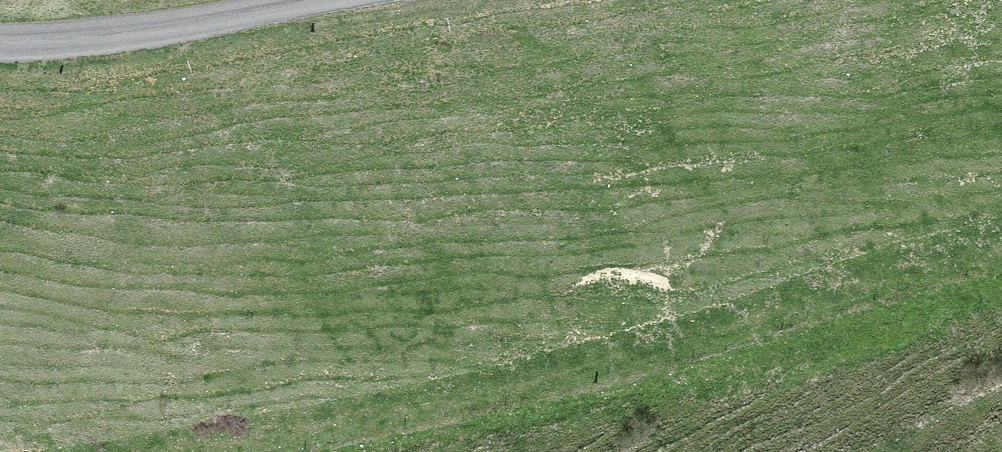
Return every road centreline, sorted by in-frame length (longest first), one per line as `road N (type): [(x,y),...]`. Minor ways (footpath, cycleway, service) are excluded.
road 1 (track): [(197,451),(646,356),(1001,255)]
road 2 (unclassified): [(0,43),(336,0)]
road 3 (track): [(891,451),(1001,396)]

